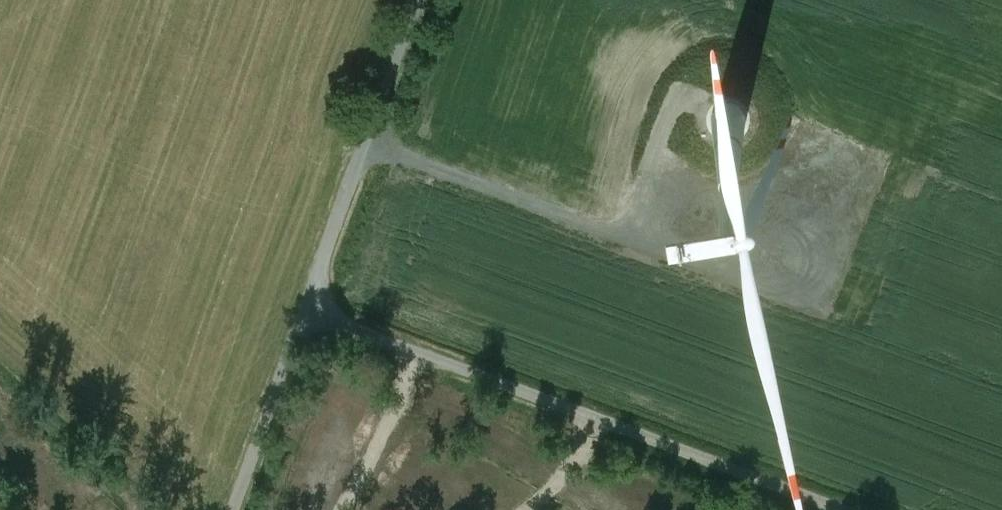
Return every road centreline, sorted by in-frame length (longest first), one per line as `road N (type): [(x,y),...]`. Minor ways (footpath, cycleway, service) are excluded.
road 1 (unclassified): [(313,299),(880,509)]
road 2 (track): [(372,136),(708,266),(792,189)]
road 3 (unclassified): [(313,299),(421,0)]
road 4 (unclassified): [(237,509),(313,299)]

